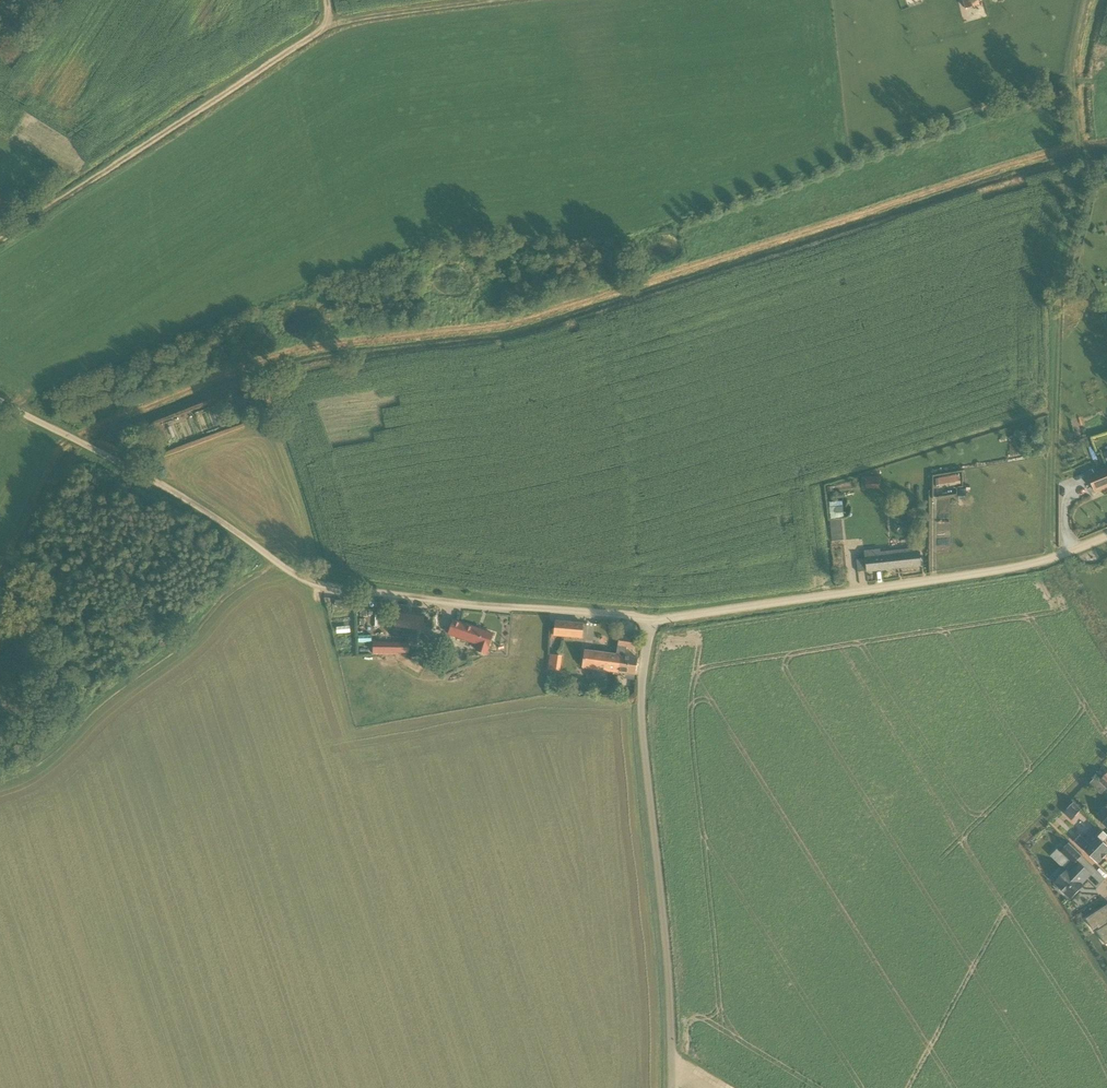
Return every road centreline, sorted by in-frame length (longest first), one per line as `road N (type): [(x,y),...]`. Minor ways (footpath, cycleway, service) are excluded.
road 1 (unclassified): [(661,1087),(664,990),(637,711),(653,619)]
road 2 (unclassified): [(653,619),(1001,569),(1053,559),(1106,536)]
road 3 (track): [(331,28),(0,241)]
road 4 (unclassified): [(279,563),(329,588),(653,619)]
road 5 (track): [(0,779),(49,755),(93,710),(279,563)]
road 6 (unclassified): [(279,563),(199,504),(0,400)]
road 7 (track): [(493,0),(331,28)]
road 8 (track): [(350,722),(311,582)]

